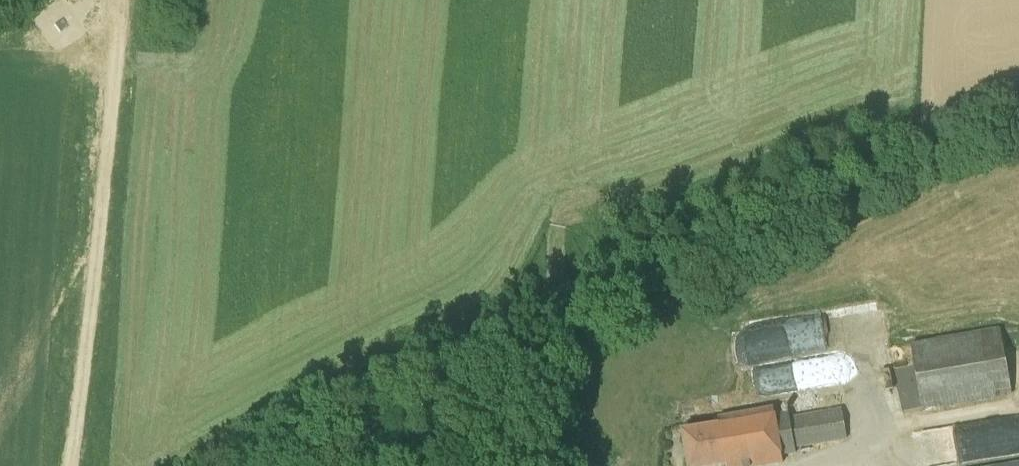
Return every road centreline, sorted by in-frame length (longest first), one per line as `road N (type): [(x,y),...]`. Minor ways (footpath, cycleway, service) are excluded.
road 1 (unclassified): [(1018,117),(752,242),(497,340),(250,465)]
road 2 (track): [(122,0),(73,465)]

